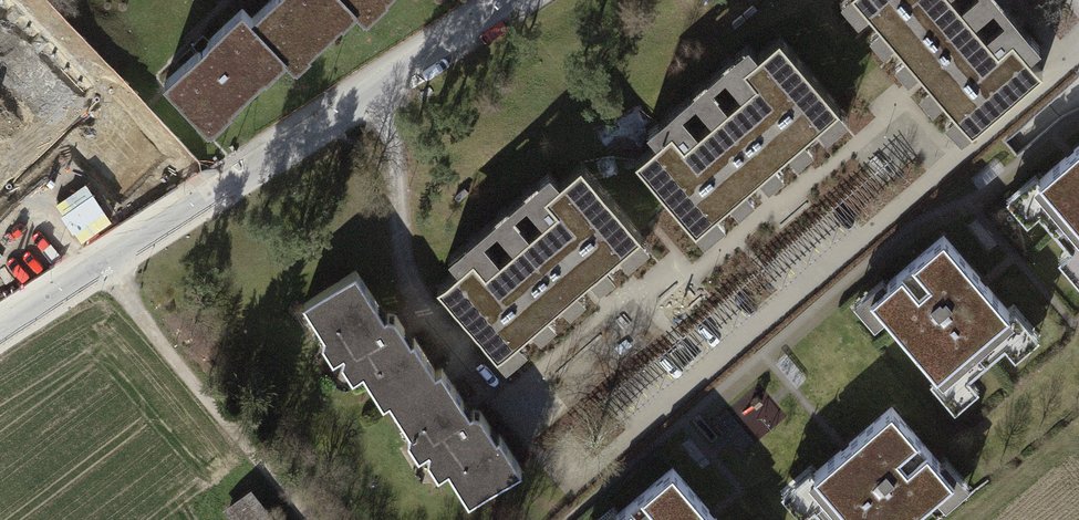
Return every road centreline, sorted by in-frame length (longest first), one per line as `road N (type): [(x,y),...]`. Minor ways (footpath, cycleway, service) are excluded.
road 1 (residential): [(0,335),(518,0)]
road 2 (track): [(324,519),(113,261)]

